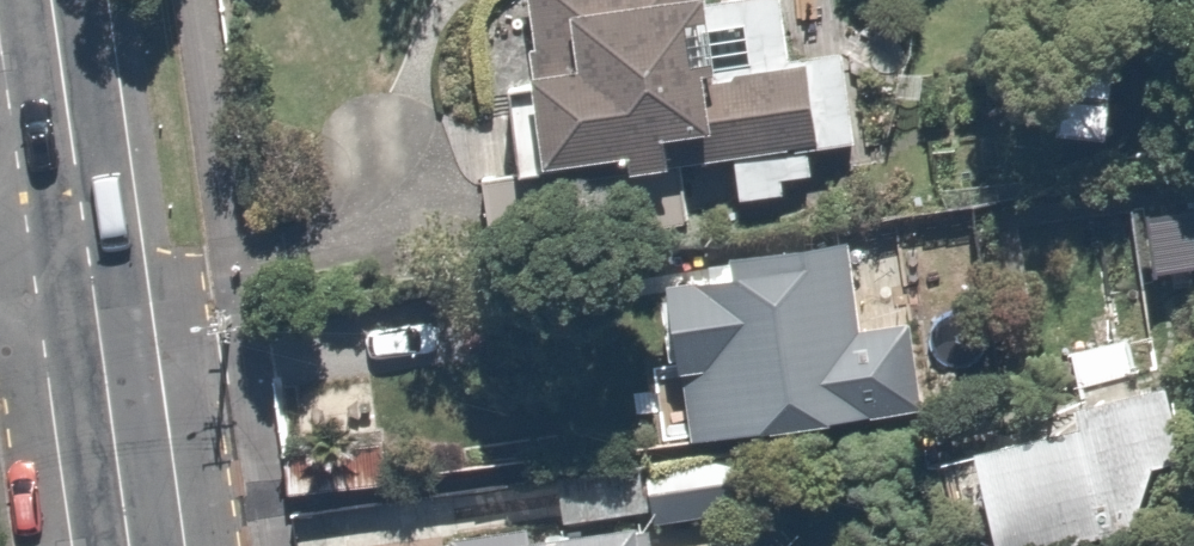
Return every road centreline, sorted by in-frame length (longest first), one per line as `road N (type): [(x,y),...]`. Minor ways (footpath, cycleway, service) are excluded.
road 1 (secondary): [(84,241),(128,545)]
road 2 (secondary): [(50,0),(84,241)]

